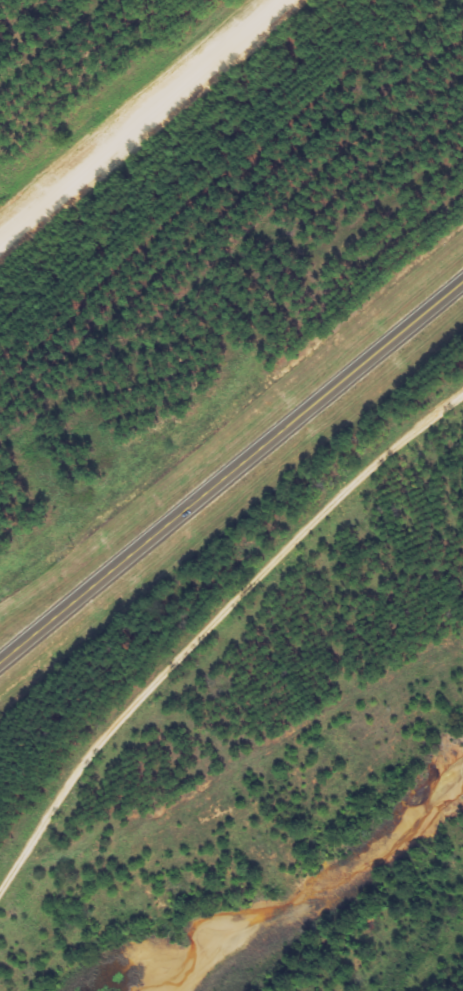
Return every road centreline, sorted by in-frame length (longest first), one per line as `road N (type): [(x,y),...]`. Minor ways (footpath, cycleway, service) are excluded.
road 1 (tertiary): [(0,661),(462,279)]

